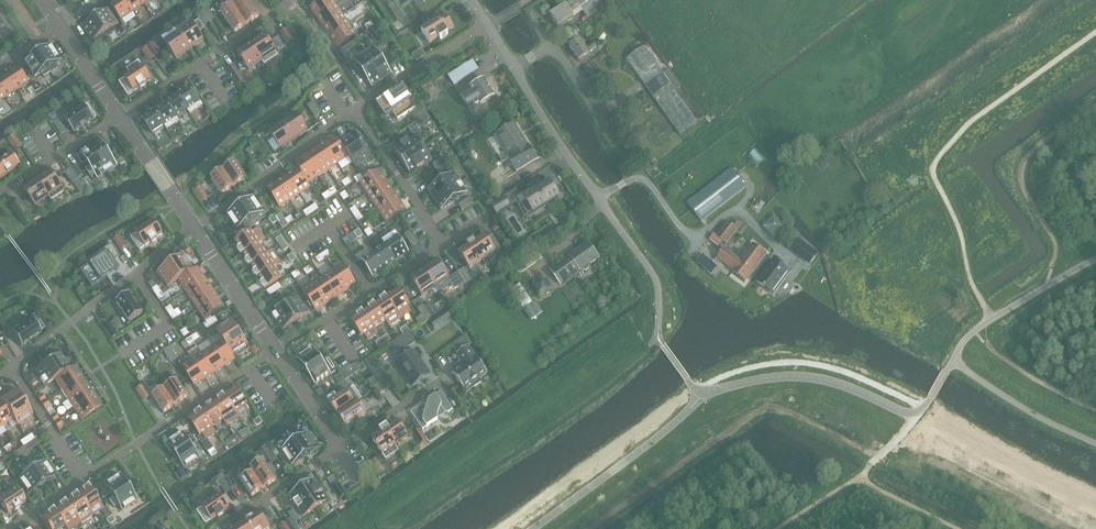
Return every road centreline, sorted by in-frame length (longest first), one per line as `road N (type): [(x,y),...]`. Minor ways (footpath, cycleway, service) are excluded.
road 1 (residential): [(659,333),(654,274),(569,157),(474,0)]
road 2 (residential): [(275,352),(441,244),(356,112)]
road 3 (residential): [(195,229),(9,371)]
road 4 (residential): [(82,478),(275,352)]
road 5 (residential): [(120,117),(296,0)]
road 6 (residential): [(356,112),(195,229)]
road 7 (residential): [(195,229),(275,352)]
road 8 (residential): [(0,194),(120,117)]
road 9 (residential): [(338,450),(219,528)]
road 10 (residential): [(120,117),(195,229)]
road 11 (residential): [(9,371),(82,478)]

